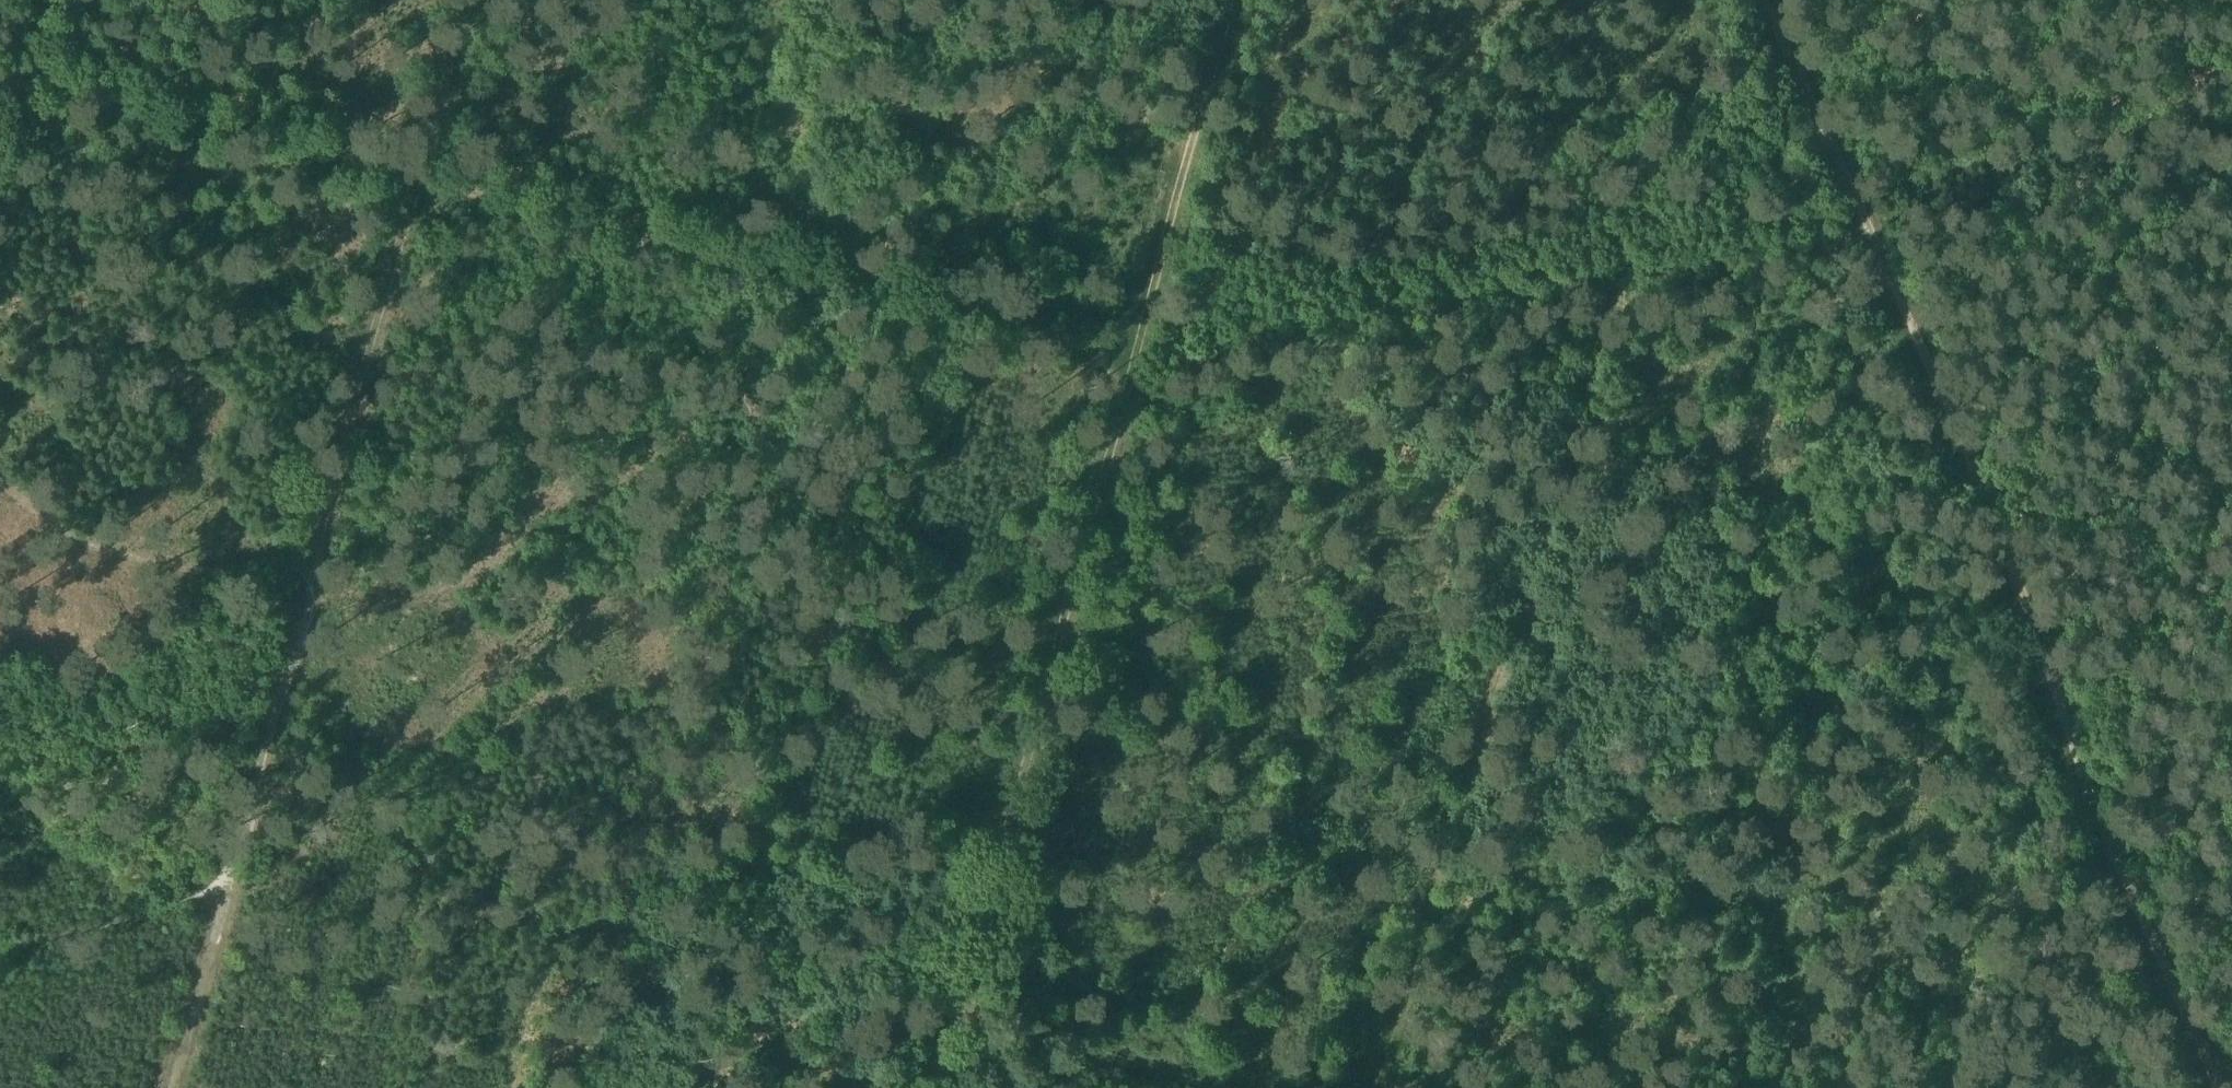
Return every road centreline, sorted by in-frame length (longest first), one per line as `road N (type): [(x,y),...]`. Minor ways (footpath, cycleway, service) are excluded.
road 1 (track): [(2216,1087),(1739,0)]
road 2 (track): [(1133,359),(8,81)]
road 3 (track): [(934,1087),(1133,359)]
road 4 (track): [(468,0),(311,567)]
road 5 (track): [(1133,359),(1230,0)]
road 6 (track): [(228,881),(170,1087)]

